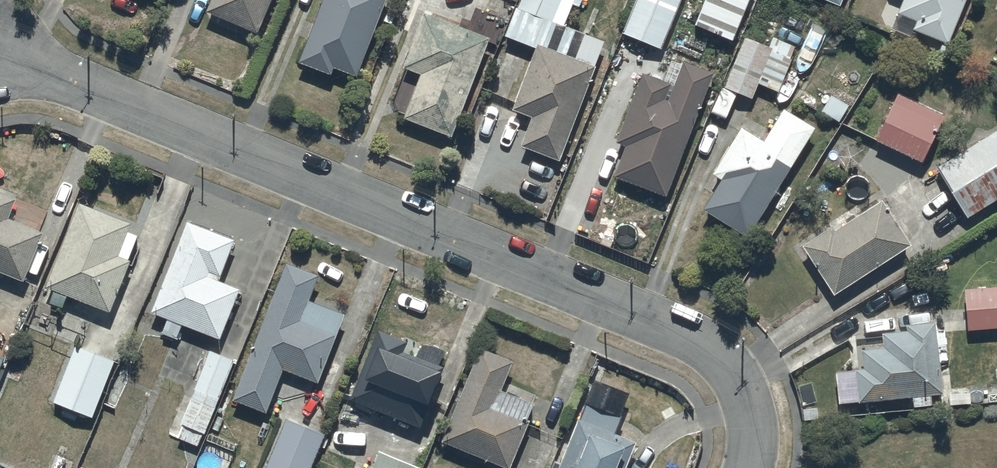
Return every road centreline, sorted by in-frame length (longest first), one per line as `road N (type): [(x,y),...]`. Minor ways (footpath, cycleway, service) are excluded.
road 1 (residential): [(747,467),(741,402),(710,342),(0,55)]

